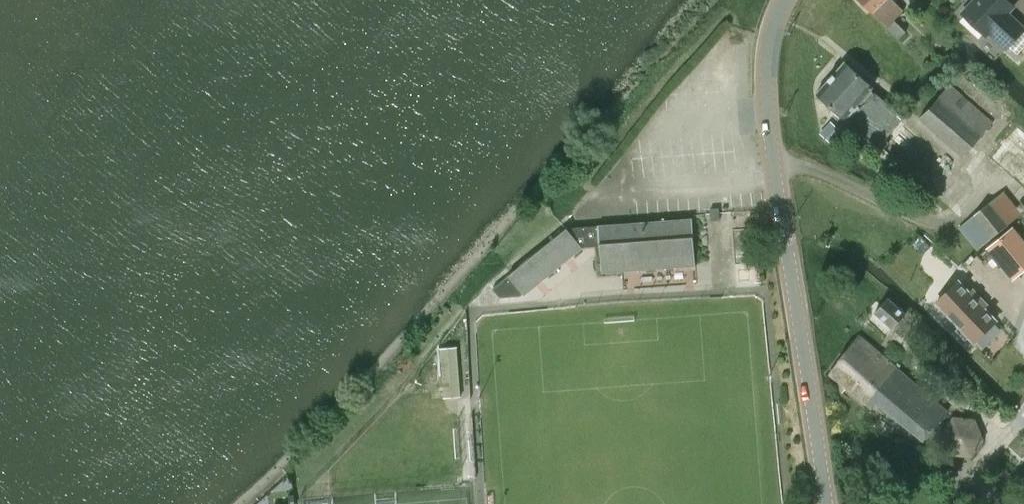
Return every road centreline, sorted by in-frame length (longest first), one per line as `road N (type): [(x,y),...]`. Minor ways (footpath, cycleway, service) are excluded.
road 1 (tertiary): [(826,503),(769,117),(769,52),(784,0)]

